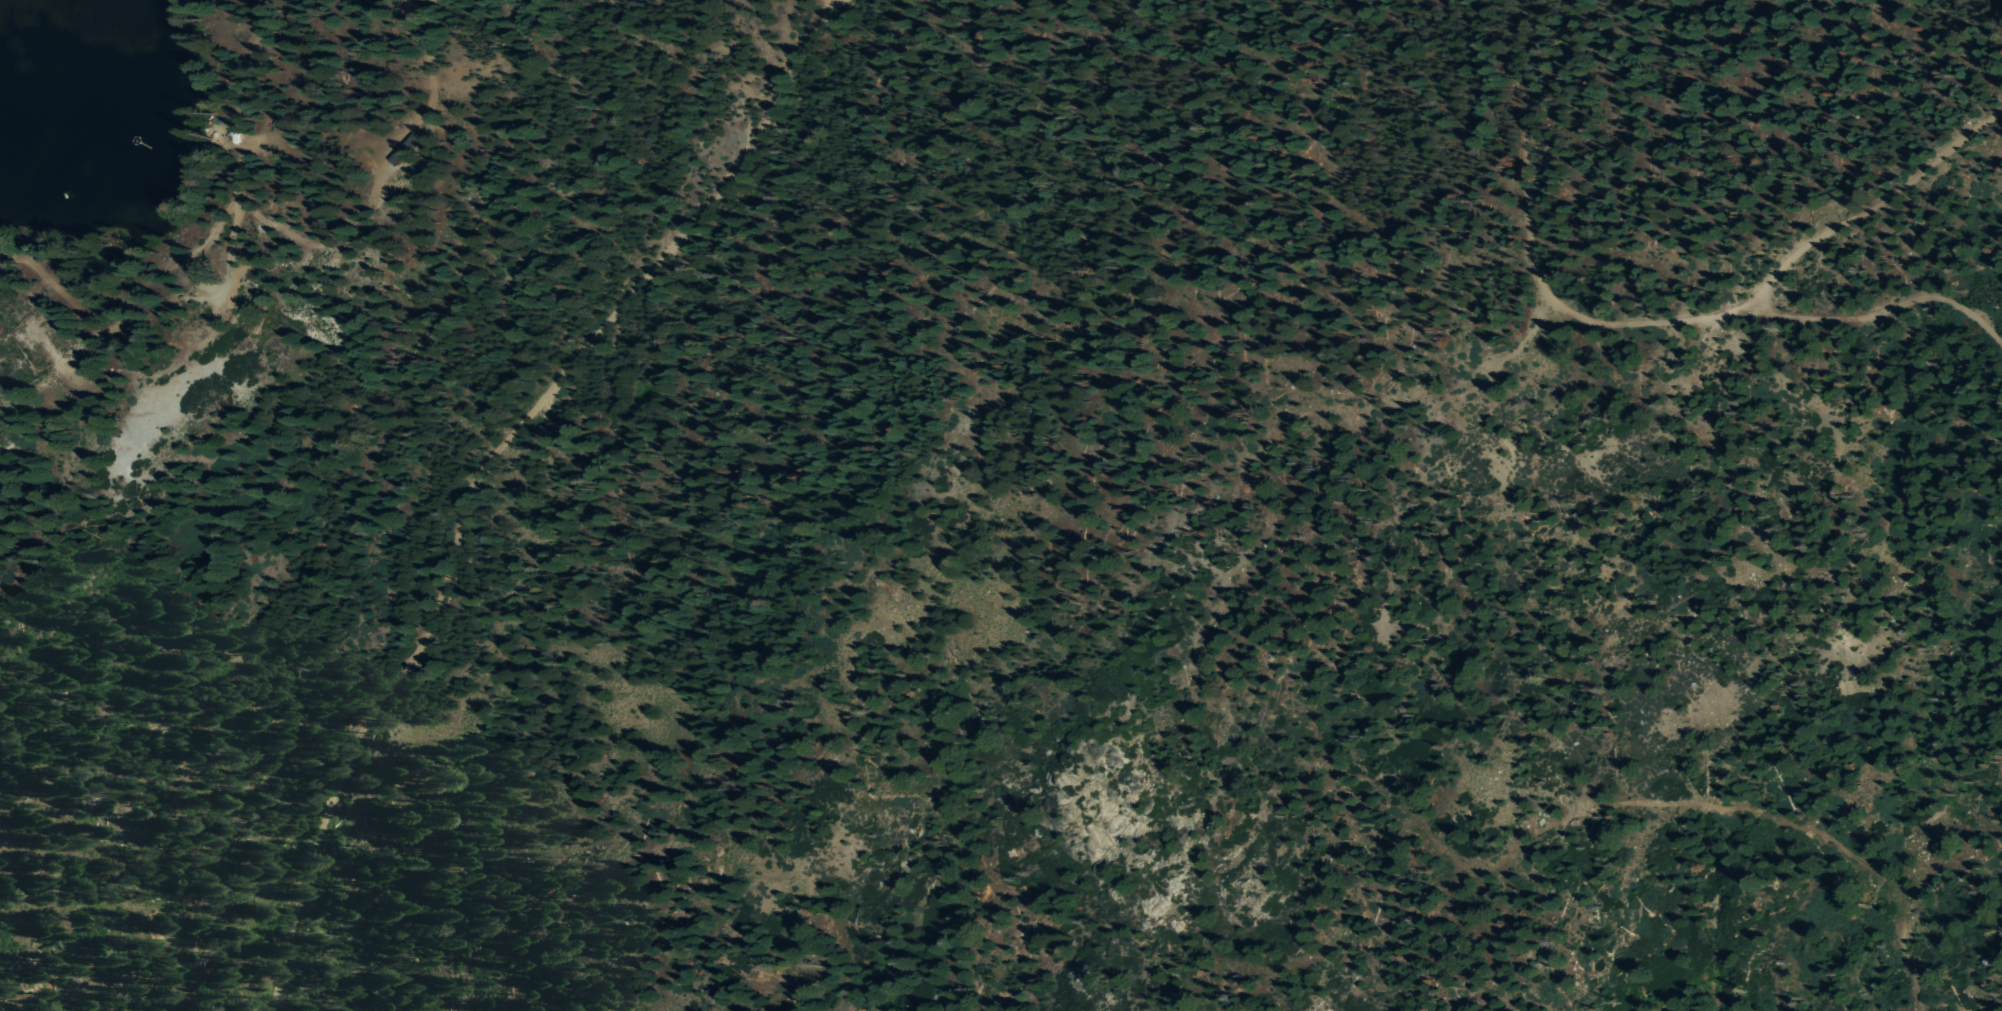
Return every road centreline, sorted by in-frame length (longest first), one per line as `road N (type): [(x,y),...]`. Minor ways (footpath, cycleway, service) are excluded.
road 1 (track): [(2001,359),(1982,333),(1779,278),(1620,322),(1565,295),(1494,63),(1510,0)]
road 2 (track): [(271,0),(226,219),(183,283),(92,334),(0,328)]

